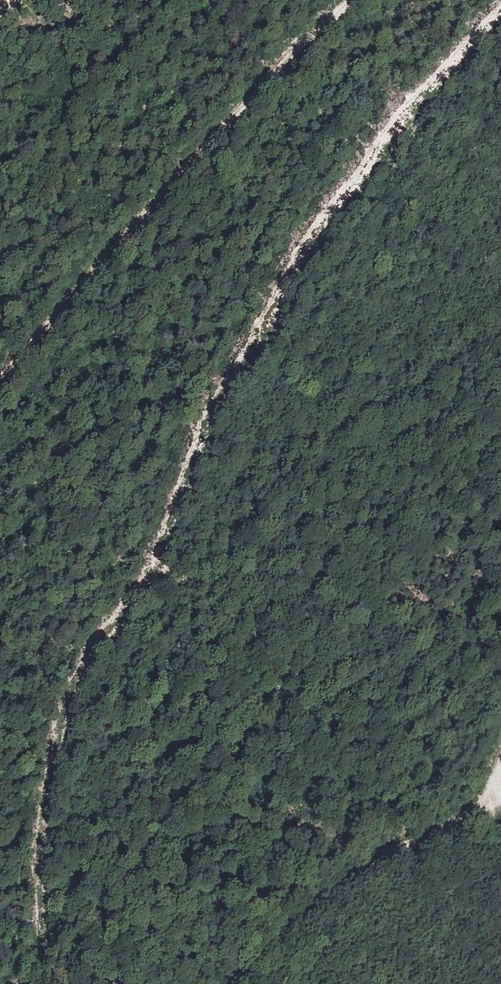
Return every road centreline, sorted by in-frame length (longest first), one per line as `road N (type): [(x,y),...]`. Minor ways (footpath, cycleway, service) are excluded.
road 1 (track): [(0,383),(121,229),(260,78),(348,0)]
road 2 (track): [(230,983),(321,892),(487,804)]

